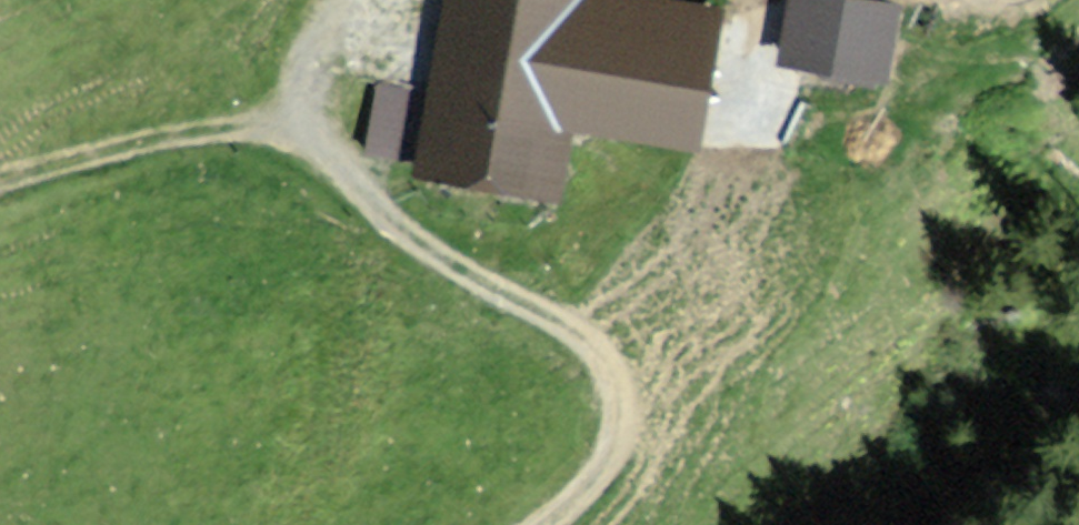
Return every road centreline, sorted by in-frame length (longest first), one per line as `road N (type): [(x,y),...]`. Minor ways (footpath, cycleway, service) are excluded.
road 1 (track): [(542,524),(593,483),(612,445),(603,367),(398,229),(346,185),(317,147),(283,130),(169,136),(0,182)]
road 2 (track): [(283,130),(341,0)]

